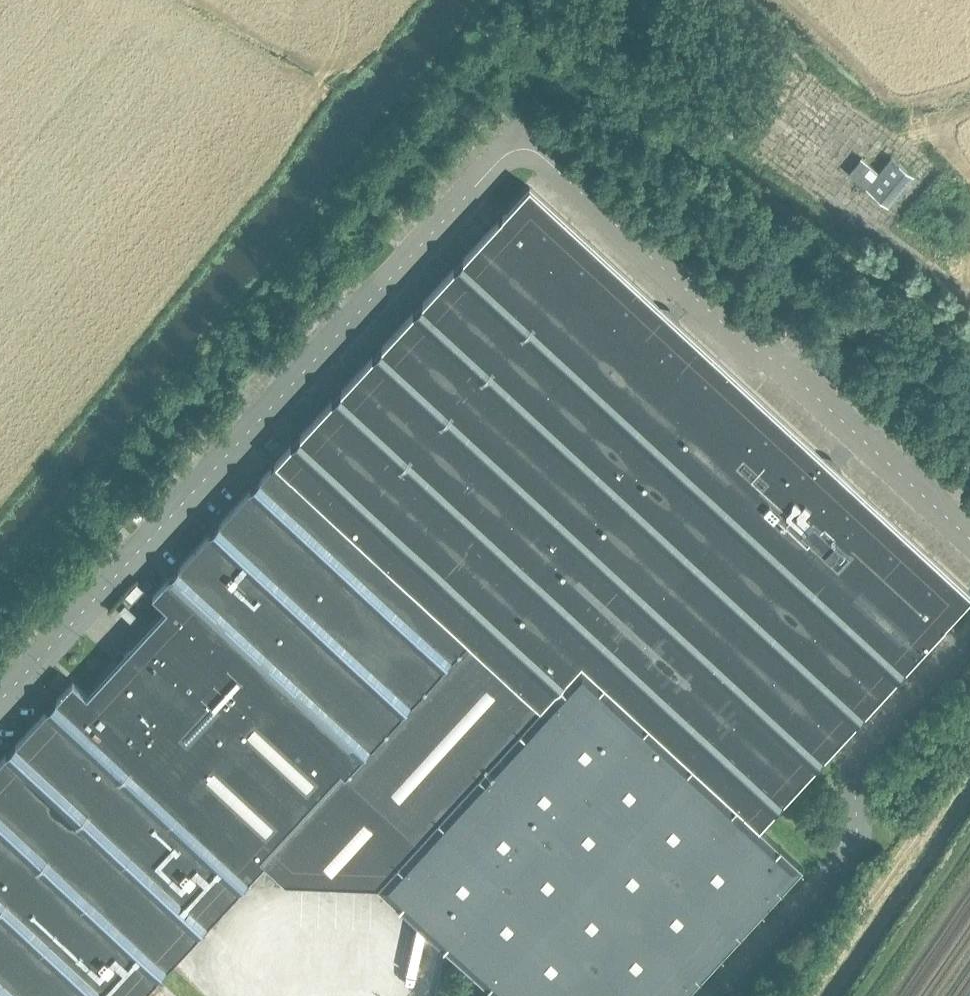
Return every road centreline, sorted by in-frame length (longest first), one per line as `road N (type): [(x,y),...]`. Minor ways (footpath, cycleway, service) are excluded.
road 1 (track): [(969,863),(878,995)]

